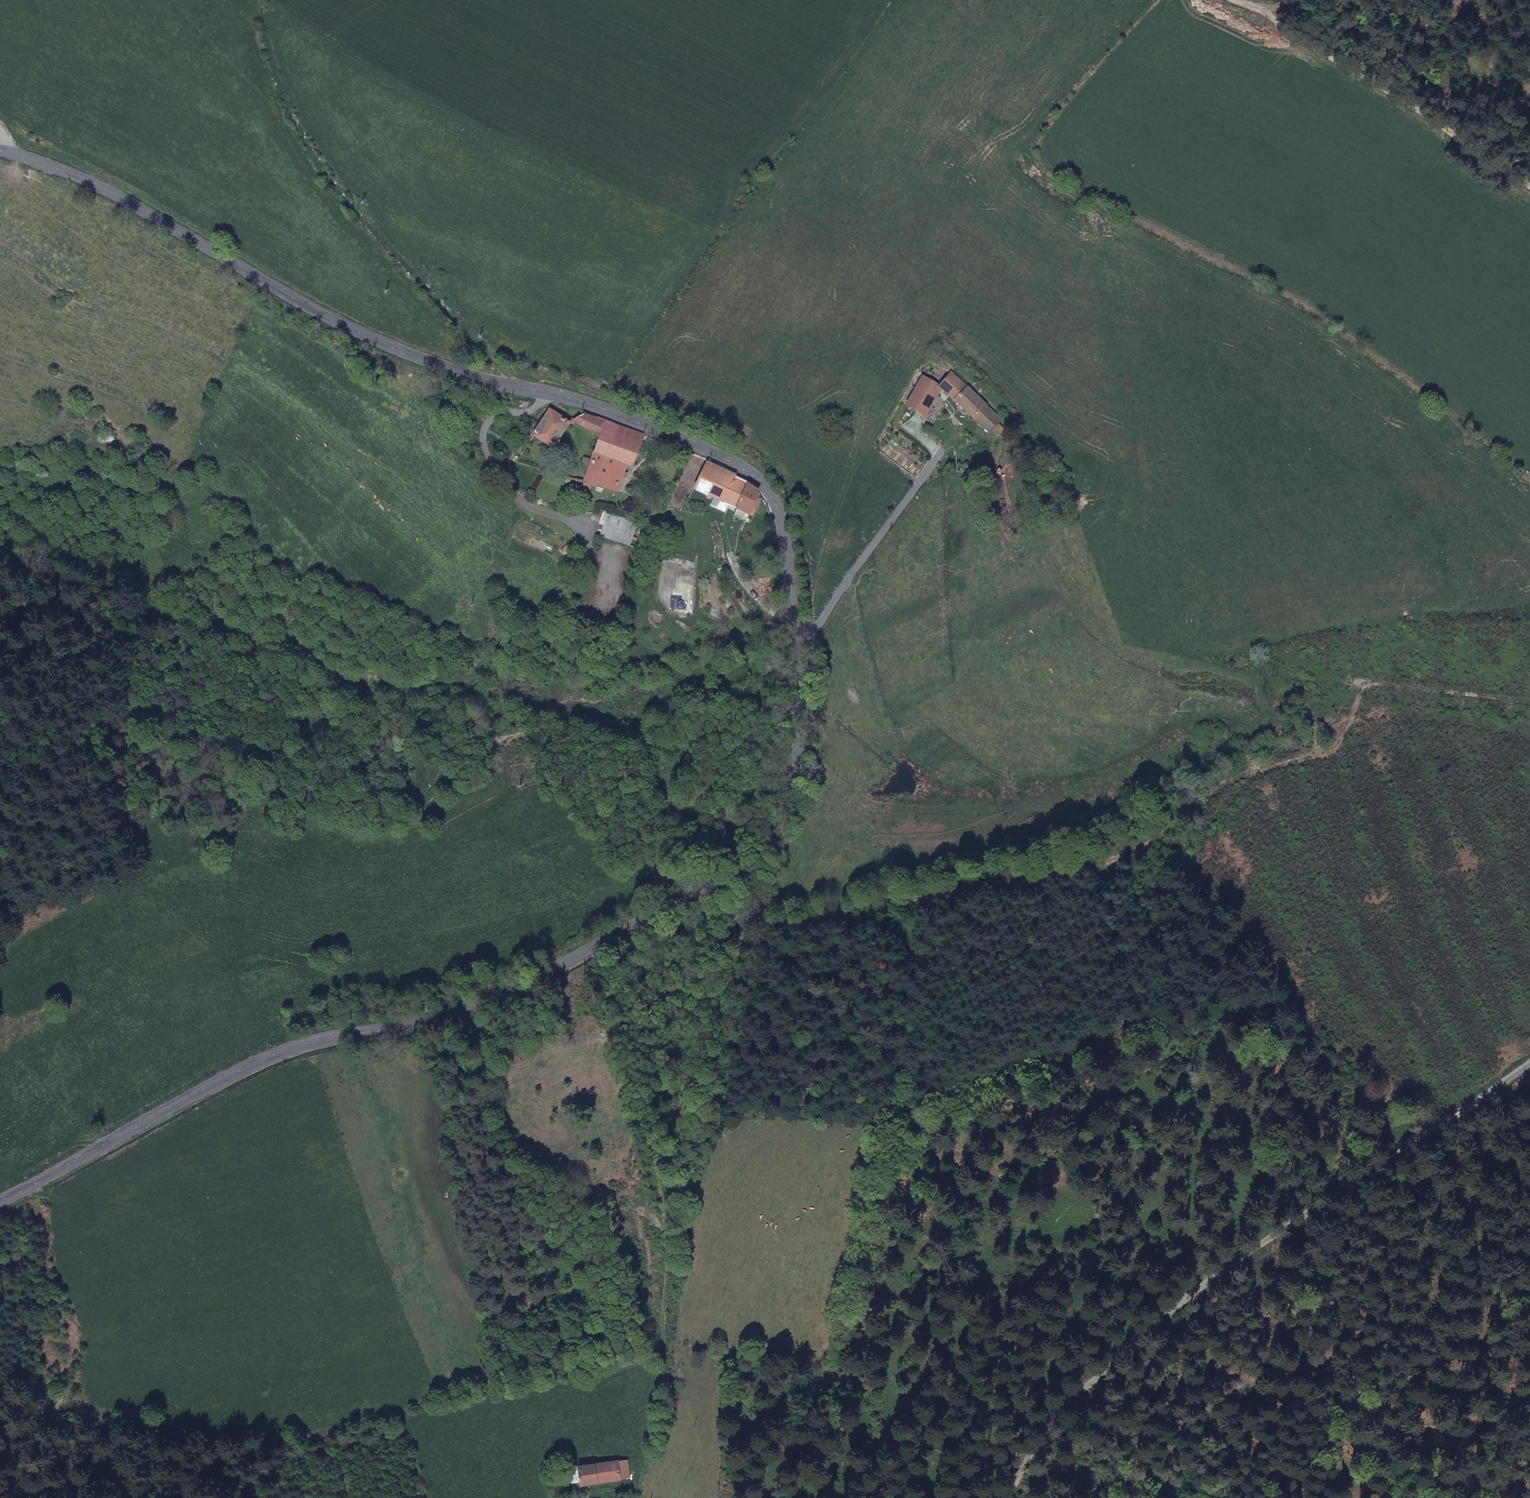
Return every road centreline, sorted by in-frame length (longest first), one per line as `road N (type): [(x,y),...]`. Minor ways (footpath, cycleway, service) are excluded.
road 1 (tertiary): [(22,158),(164,222),(404,356),(599,406),(748,470),(774,501),(795,607),(801,754),(774,831),(739,877),(433,1009),(302,1045),(199,1091),(0,1203)]
road 2 (unclassified): [(1004,1497),(1062,1415),(1187,1301),(1529,1065)]
road 3 (track): [(1529,176),(1246,0)]

